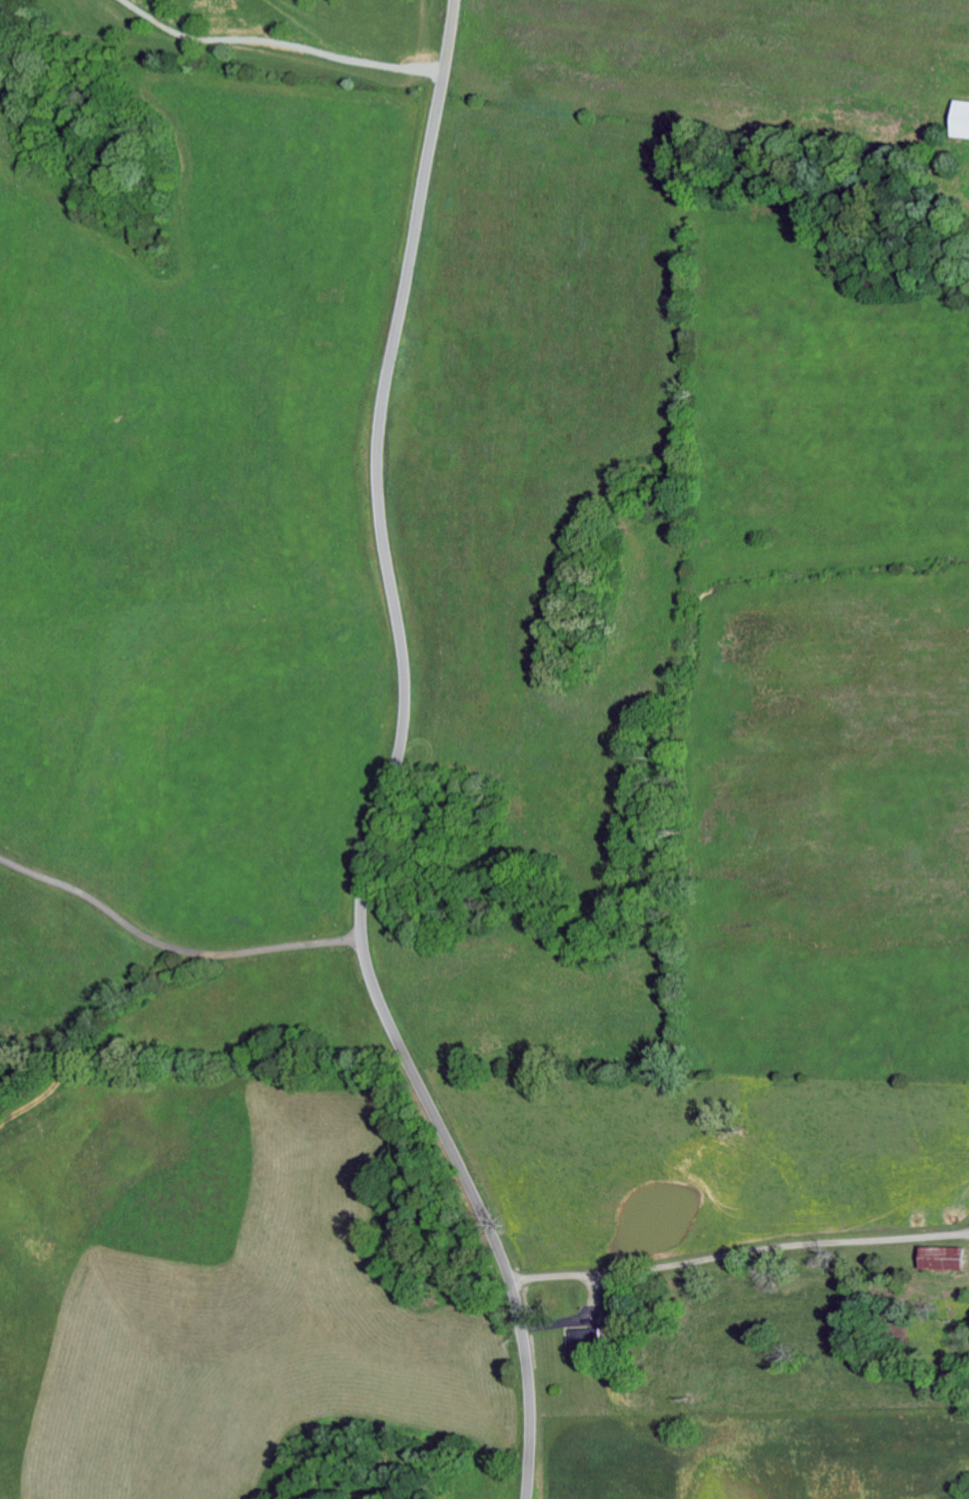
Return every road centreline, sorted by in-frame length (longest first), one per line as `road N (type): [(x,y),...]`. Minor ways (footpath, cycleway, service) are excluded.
road 1 (secondary): [(527,1498),(531,1403),(513,1287),(379,991),(365,920),(404,707),(383,518),(383,430),(451,0)]
road 2 (residential): [(367,938),(233,955),(182,952),(76,890),(0,860)]

